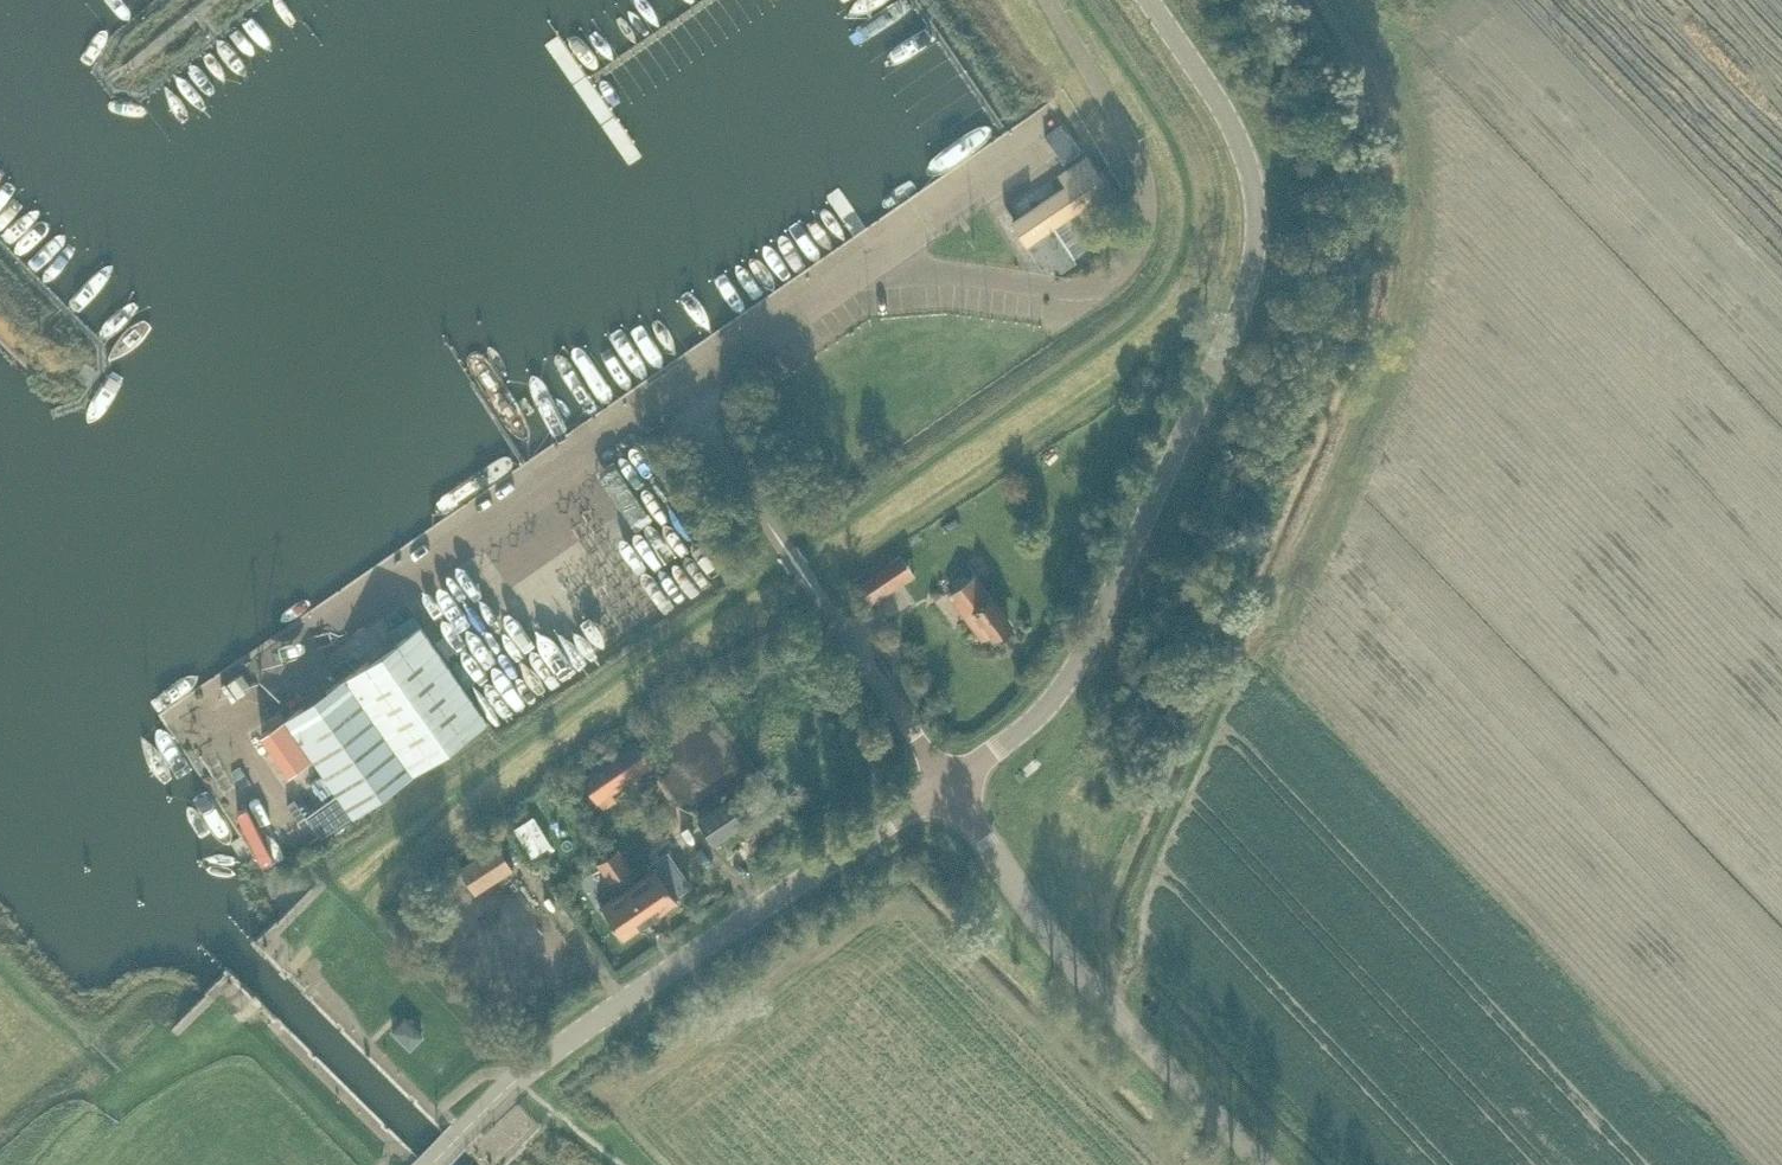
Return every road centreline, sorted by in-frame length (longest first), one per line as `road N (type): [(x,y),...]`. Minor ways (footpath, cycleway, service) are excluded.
road 1 (unclassified): [(943,784),(1027,725),(1079,660),(1242,305),(1256,228),(1248,169),(1224,110),(1148,0)]
road 2 (unclassified): [(430,1164),(524,1071),(943,784)]
road 3 (unclassified): [(1264,1164),(1058,946),(943,784)]
road 4 (unclassified): [(943,784),(677,388)]

